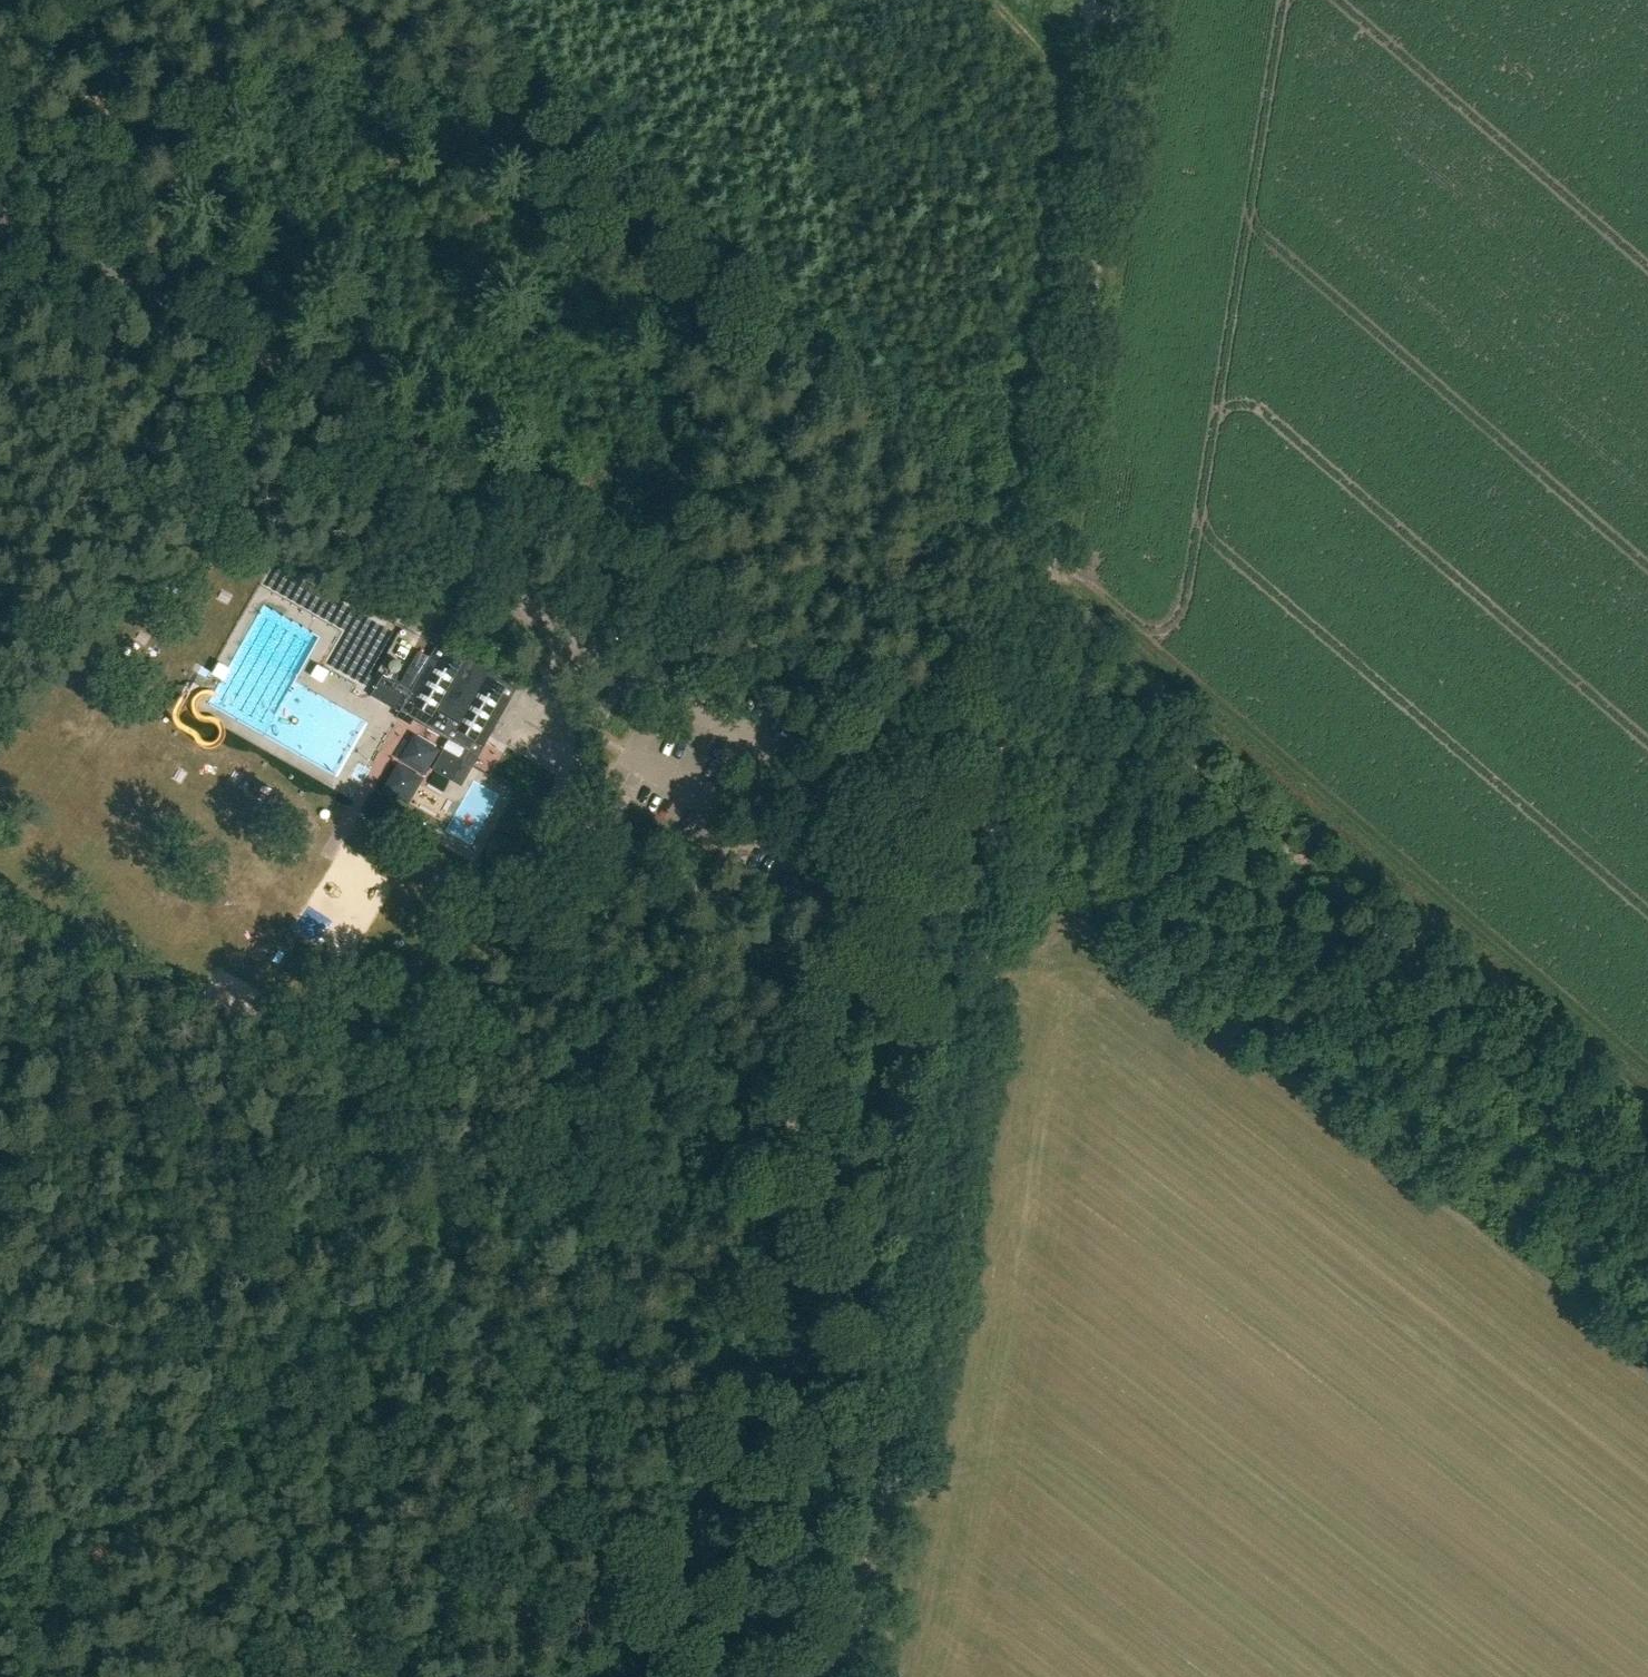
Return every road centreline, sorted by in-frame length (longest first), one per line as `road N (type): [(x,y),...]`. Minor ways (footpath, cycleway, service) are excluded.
road 1 (unclassified): [(1011,758),(930,736),(0,205)]
road 2 (tertiary): [(836,1676),(881,1540),(935,1254),(1011,758)]
road 3 (tertiary): [(1011,758),(1136,0)]

